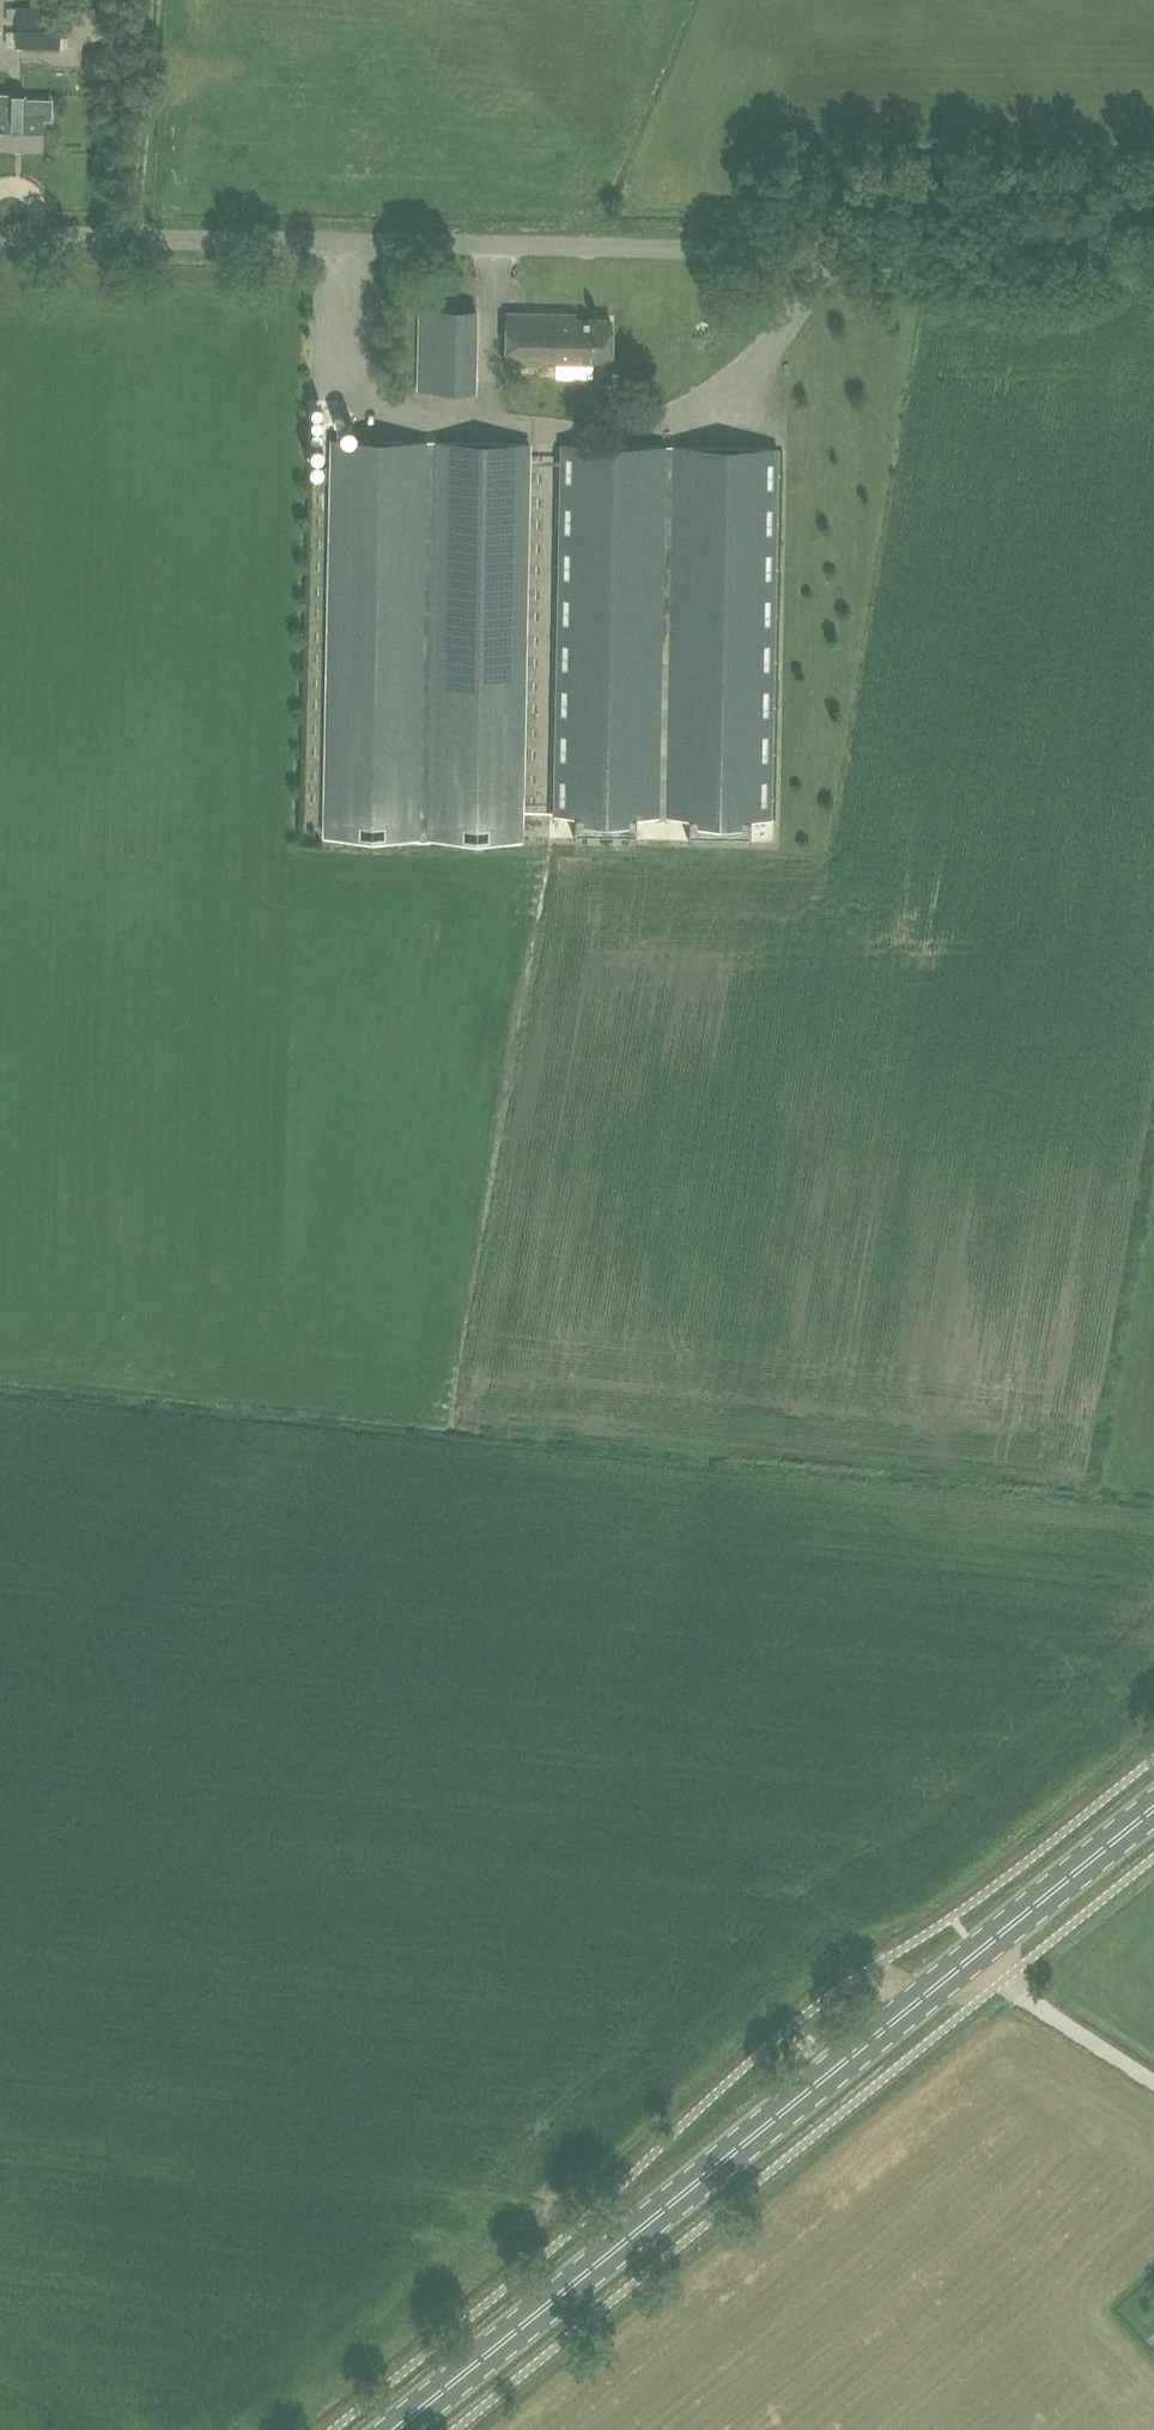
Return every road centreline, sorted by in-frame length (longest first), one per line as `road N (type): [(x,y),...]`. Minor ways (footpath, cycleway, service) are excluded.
road 1 (unclassified): [(1153,263),(0,243)]
road 2 (primary): [(397,2429),(987,1950)]
road 3 (primary): [(987,1950),(1153,1812)]
road 4 (unclassified): [(1153,2071),(1011,1976),(987,1950)]

